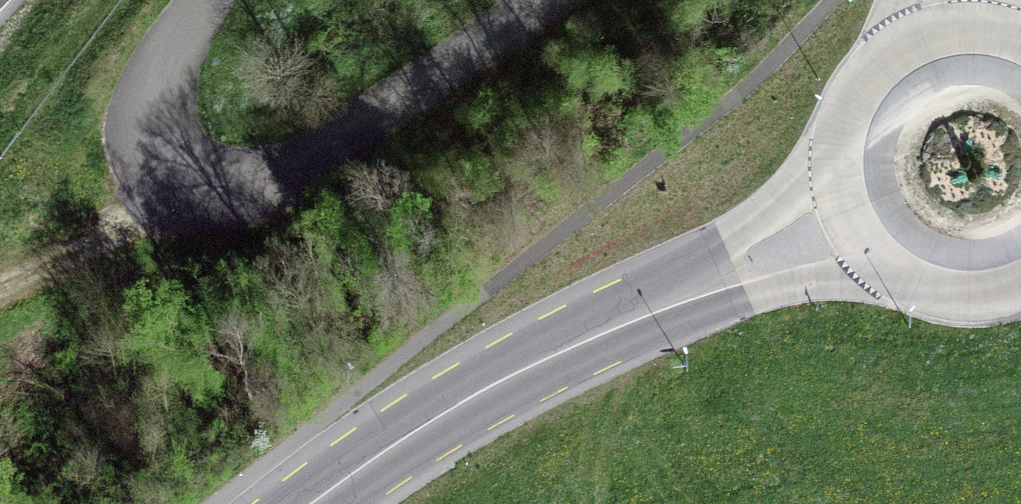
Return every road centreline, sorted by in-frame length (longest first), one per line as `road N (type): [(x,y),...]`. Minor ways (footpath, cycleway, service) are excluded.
road 1 (unclassified): [(546,0),(288,174),(210,193),(178,177),(155,116),(164,71),(206,0)]
road 2 (primary): [(312,503),(490,390),(618,322)]
road 3 (primary): [(844,150),(812,197),(618,322)]
road 4 (primary): [(618,322),(848,268),(897,272)]
road 5 (track): [(0,284),(178,177)]
road 6 (primary): [(938,46),(876,84),(844,150)]
road 7 (primary): [(844,150),(854,221),(897,272)]
road 8 (primary): [(897,272),(953,297),(1020,290)]

